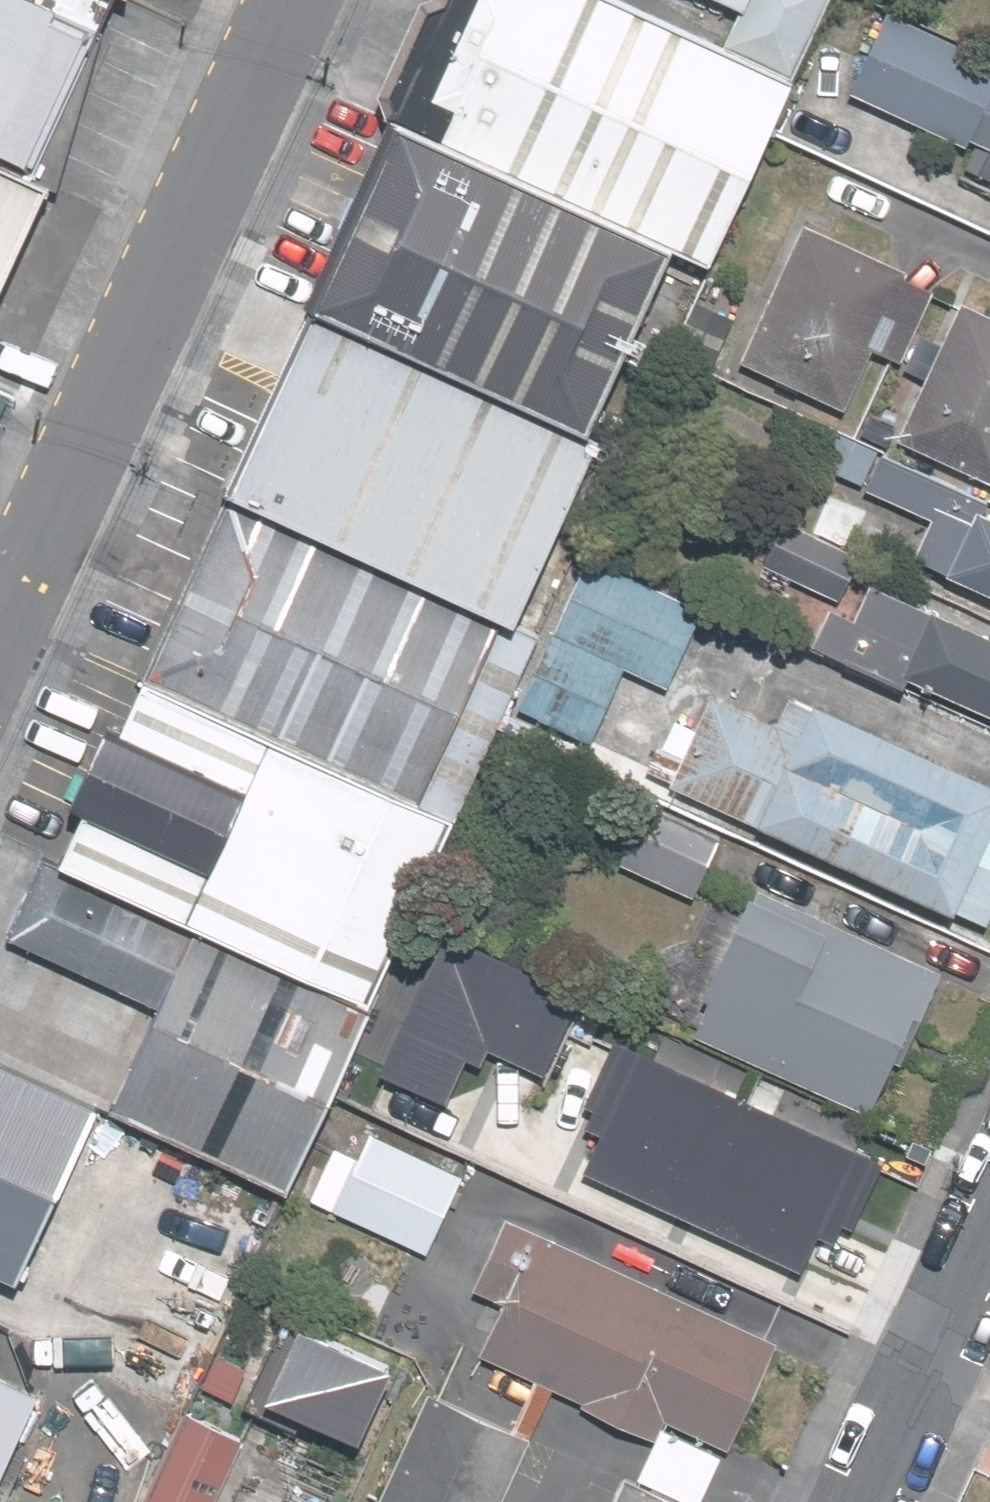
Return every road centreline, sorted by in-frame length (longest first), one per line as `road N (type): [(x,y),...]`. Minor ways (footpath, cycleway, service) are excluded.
road 1 (unclassified): [(303,0),(0,651)]
road 2 (residential): [(989,1235),(867,1501)]

